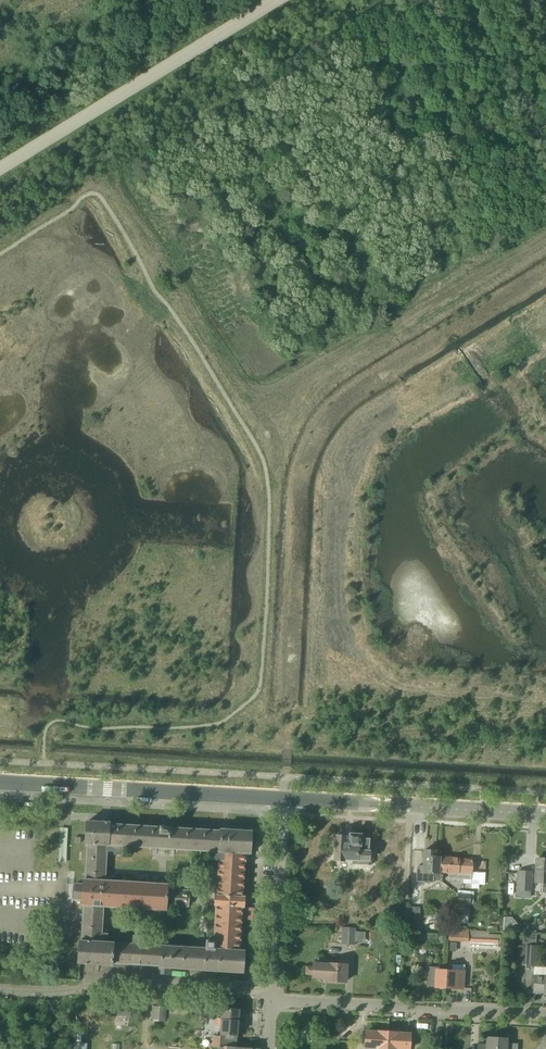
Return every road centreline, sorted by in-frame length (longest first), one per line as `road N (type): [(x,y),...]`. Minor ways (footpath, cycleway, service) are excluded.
road 1 (track): [(0,167),(275,0)]
road 2 (tertiary): [(0,783),(283,797)]
road 3 (residential): [(0,989),(44,993),(127,982),(273,989)]
road 4 (residential): [(545,1016),(273,1002)]
road 5 (tertiary): [(283,797),(545,814)]
road 6 (residential): [(273,989),(283,797)]

